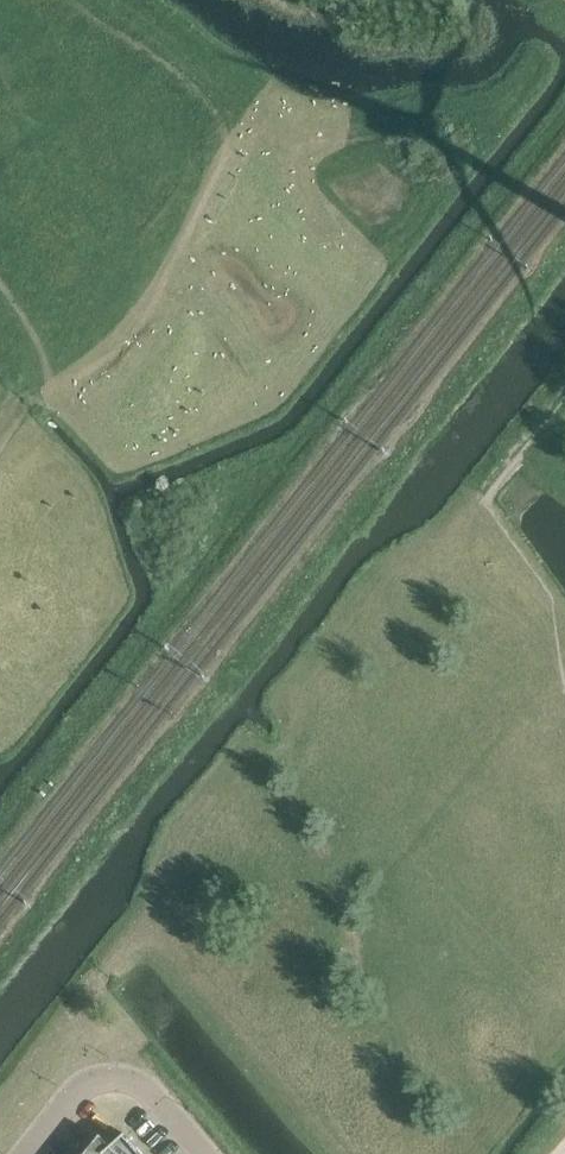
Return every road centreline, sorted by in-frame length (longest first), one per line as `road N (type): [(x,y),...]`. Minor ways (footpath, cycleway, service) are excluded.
road 1 (unclassified): [(30,1153),(64,1109),(98,1087),(147,1098),(203,1153)]

